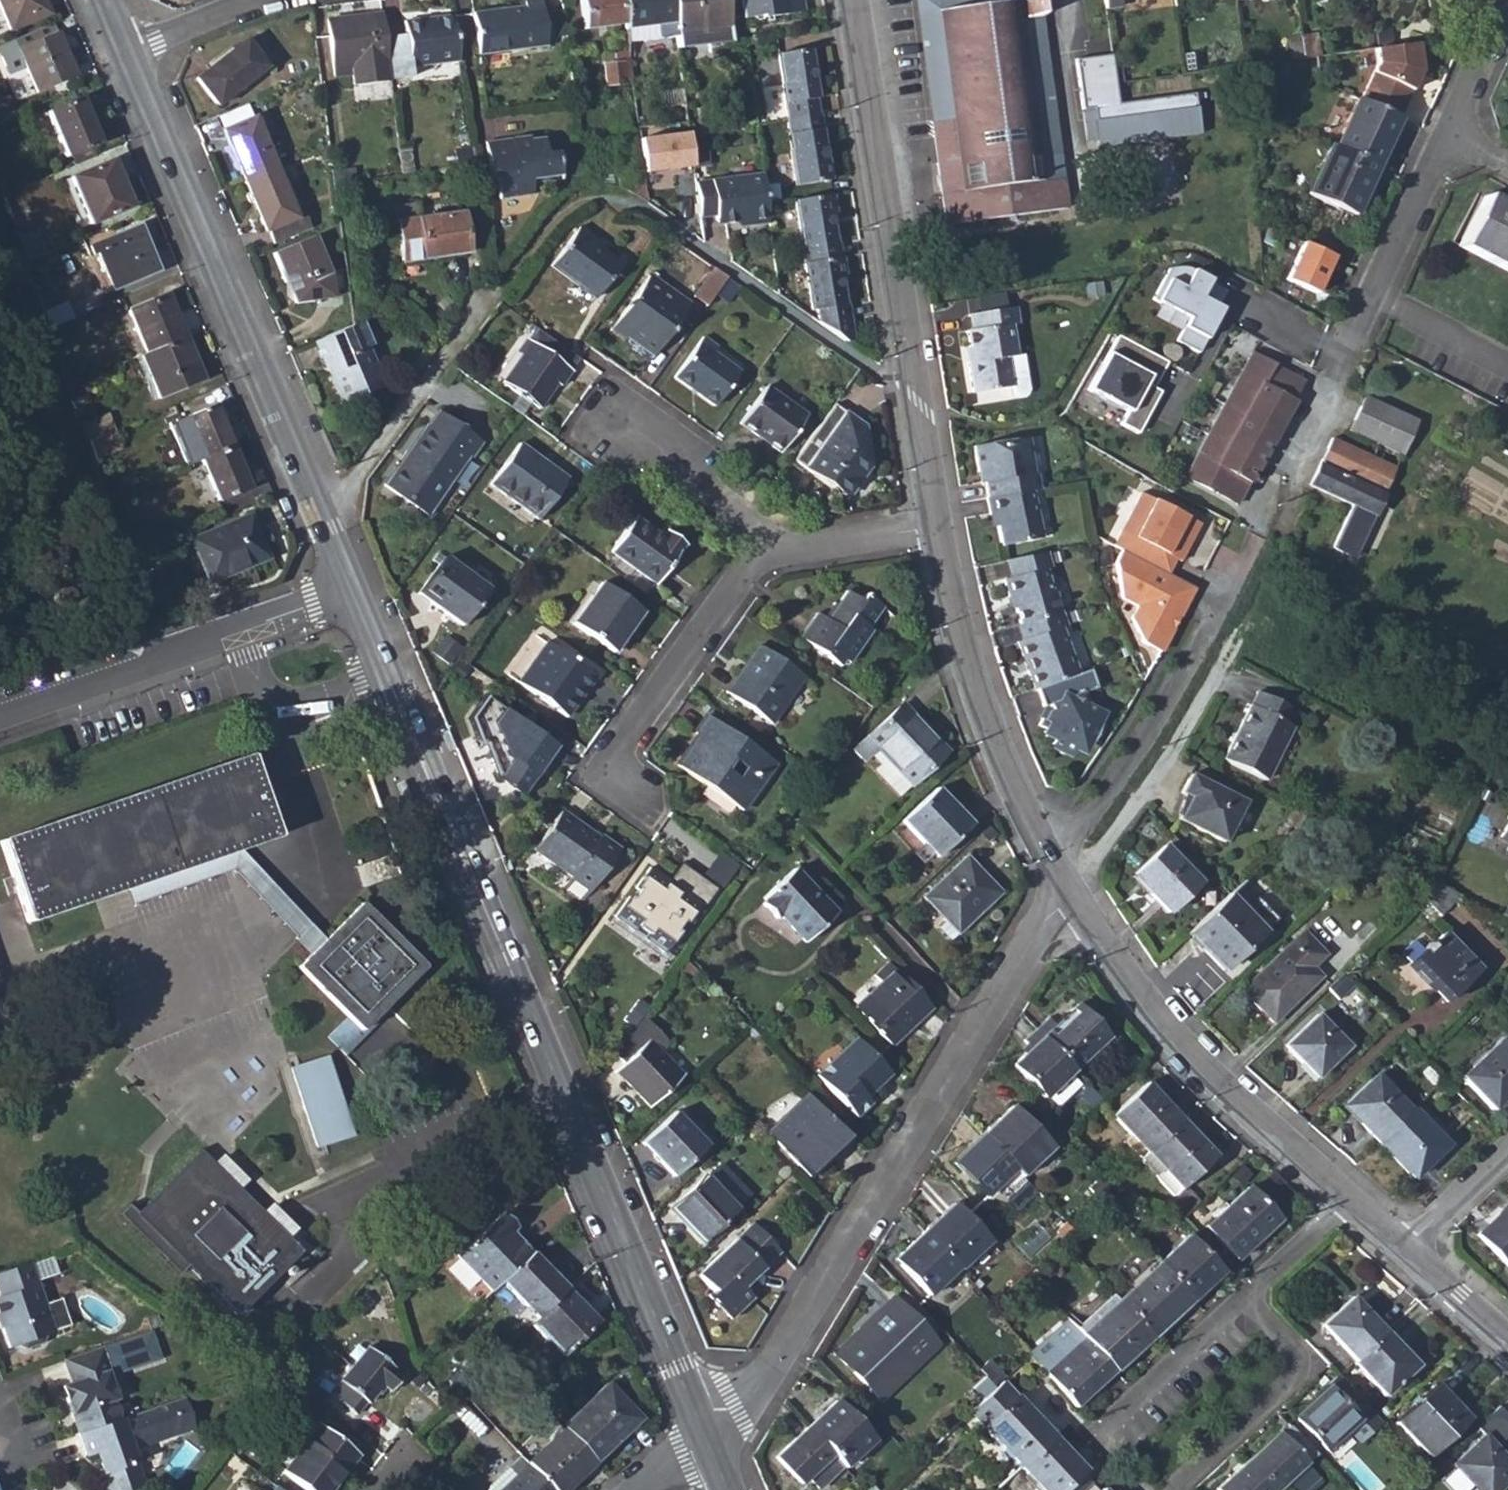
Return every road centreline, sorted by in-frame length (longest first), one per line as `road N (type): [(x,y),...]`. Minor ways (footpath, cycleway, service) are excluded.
road 1 (residential): [(703,1433),(351,592)]
road 2 (residential): [(703,1433),(718,1413),(756,1390),(1033,938),(1075,902)]
road 3 (residential): [(351,592),(125,51)]
road 4 (residential): [(935,528),(853,0)]
road 5 (residential): [(1444,134),(1269,513)]
road 6 (residential): [(1348,1201),(1164,1025),(1075,902)]
road 7 (residential): [(0,714),(351,592)]
road 8 (residential): [(1047,856),(1129,760),(1250,550)]
road 9 (residential): [(1047,856),(976,694),(935,528)]
road 10 (residential): [(782,550),(743,575),(599,775),(641,803)]
road 11 (residential): [(1246,1296),(1295,1355),(1296,1369),(1171,1489)]
road 12 (residential): [(782,550),(618,425)]
road 13 (residential): [(1246,1296),(1113,1422),(1114,1439)]
road 14 (residential): [(935,528),(782,550)]
road 15 (residential): [(1507,4),(1444,134)]
road 16 (residential): [(1507,1152),(1404,1249)]
road 17 (residential): [(1348,1201),(1246,1296)]
road 18 (residential): [(254,0),(125,51)]
road 19 (residential): [(1507,1341),(1404,1249)]

